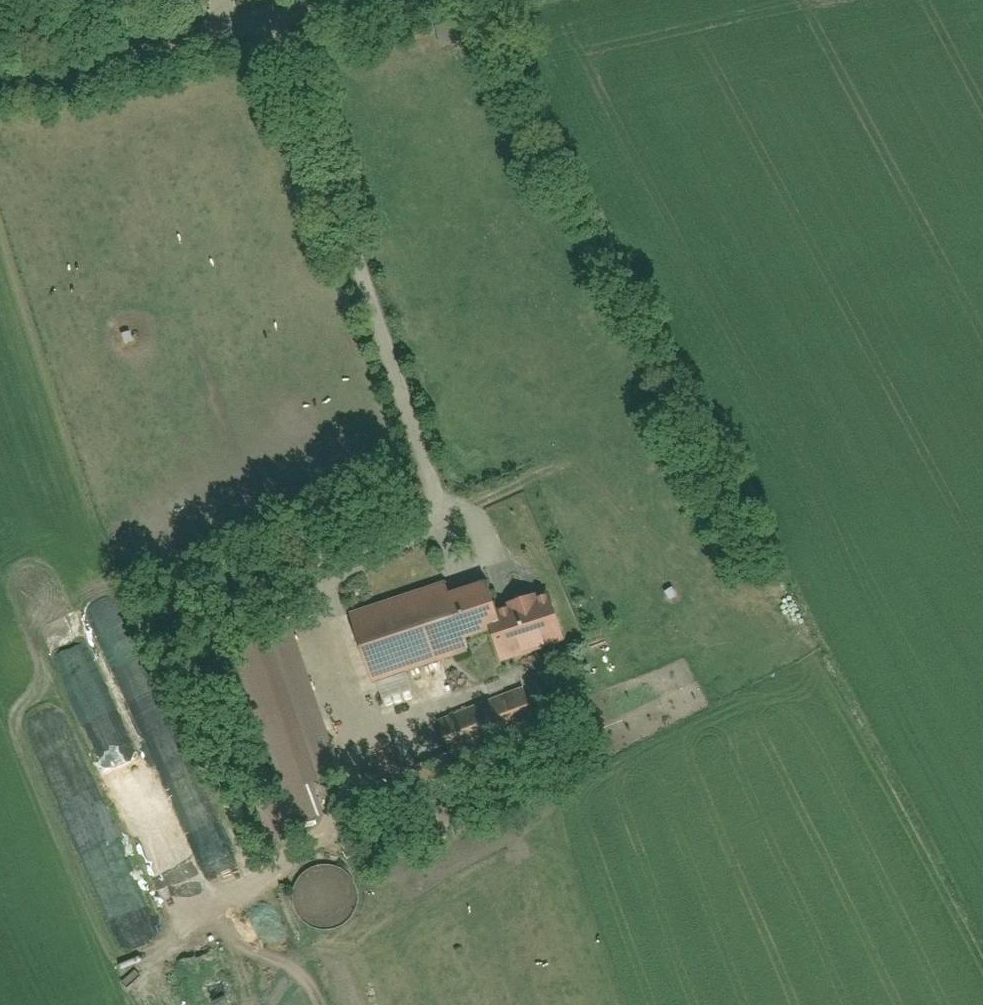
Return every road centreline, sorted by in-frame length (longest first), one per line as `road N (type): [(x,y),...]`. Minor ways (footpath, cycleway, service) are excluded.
road 1 (unclassified): [(0,76),(360,0)]

